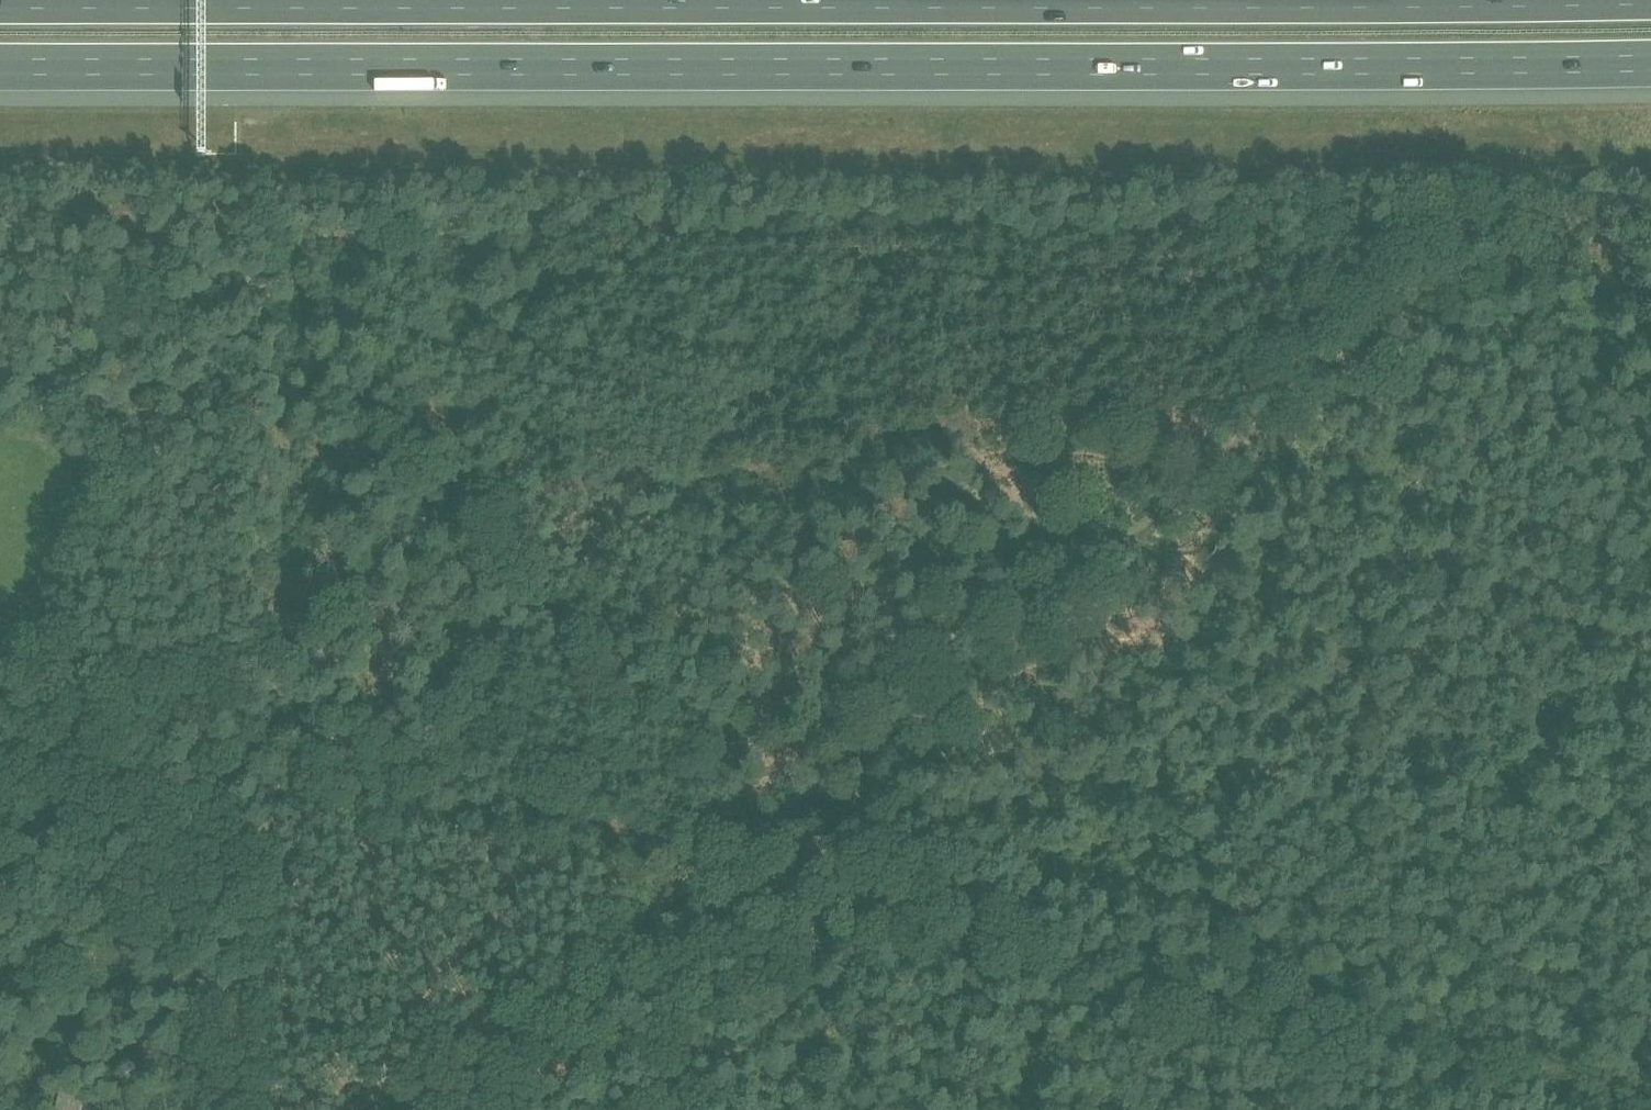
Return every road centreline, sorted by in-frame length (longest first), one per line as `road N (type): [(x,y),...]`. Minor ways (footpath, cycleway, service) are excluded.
road 1 (motorway): [(0,67),(1650,63)]
road 2 (track): [(720,862),(1106,551)]
road 3 (track): [(1106,551),(1442,282)]
road 4 (track): [(413,1109),(720,862)]

